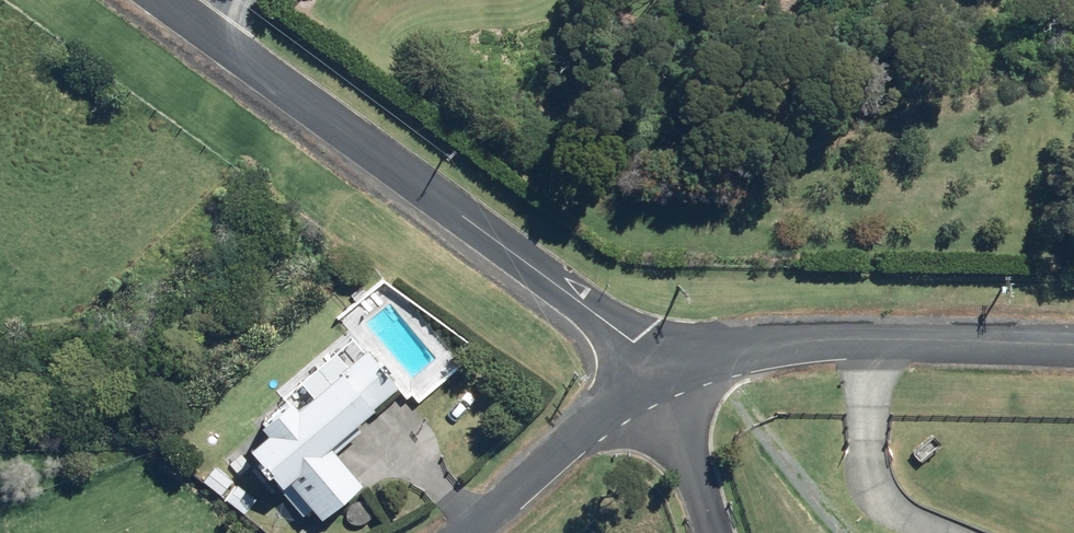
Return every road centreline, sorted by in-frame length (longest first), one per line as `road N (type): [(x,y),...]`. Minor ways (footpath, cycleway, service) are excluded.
road 1 (residential): [(161,0),(634,344),(653,371)]
road 2 (residential): [(653,371),(775,343),(1073,345)]
road 3 (residential): [(466,532),(599,408),(653,371)]
road 4 (residential): [(717,532),(653,371)]

